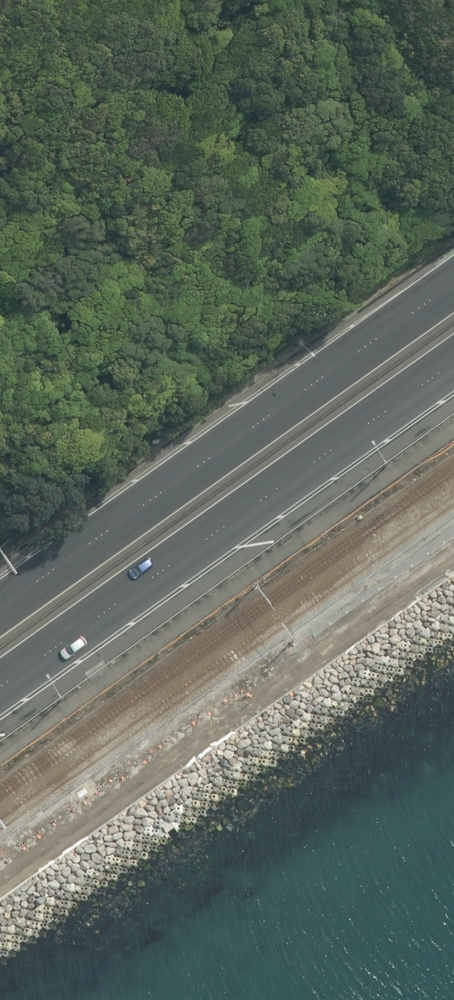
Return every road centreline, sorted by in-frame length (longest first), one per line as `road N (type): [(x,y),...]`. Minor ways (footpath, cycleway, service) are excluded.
road 1 (trunk): [(0,645),(453,307)]
road 2 (trunk): [(453,365),(0,697)]

